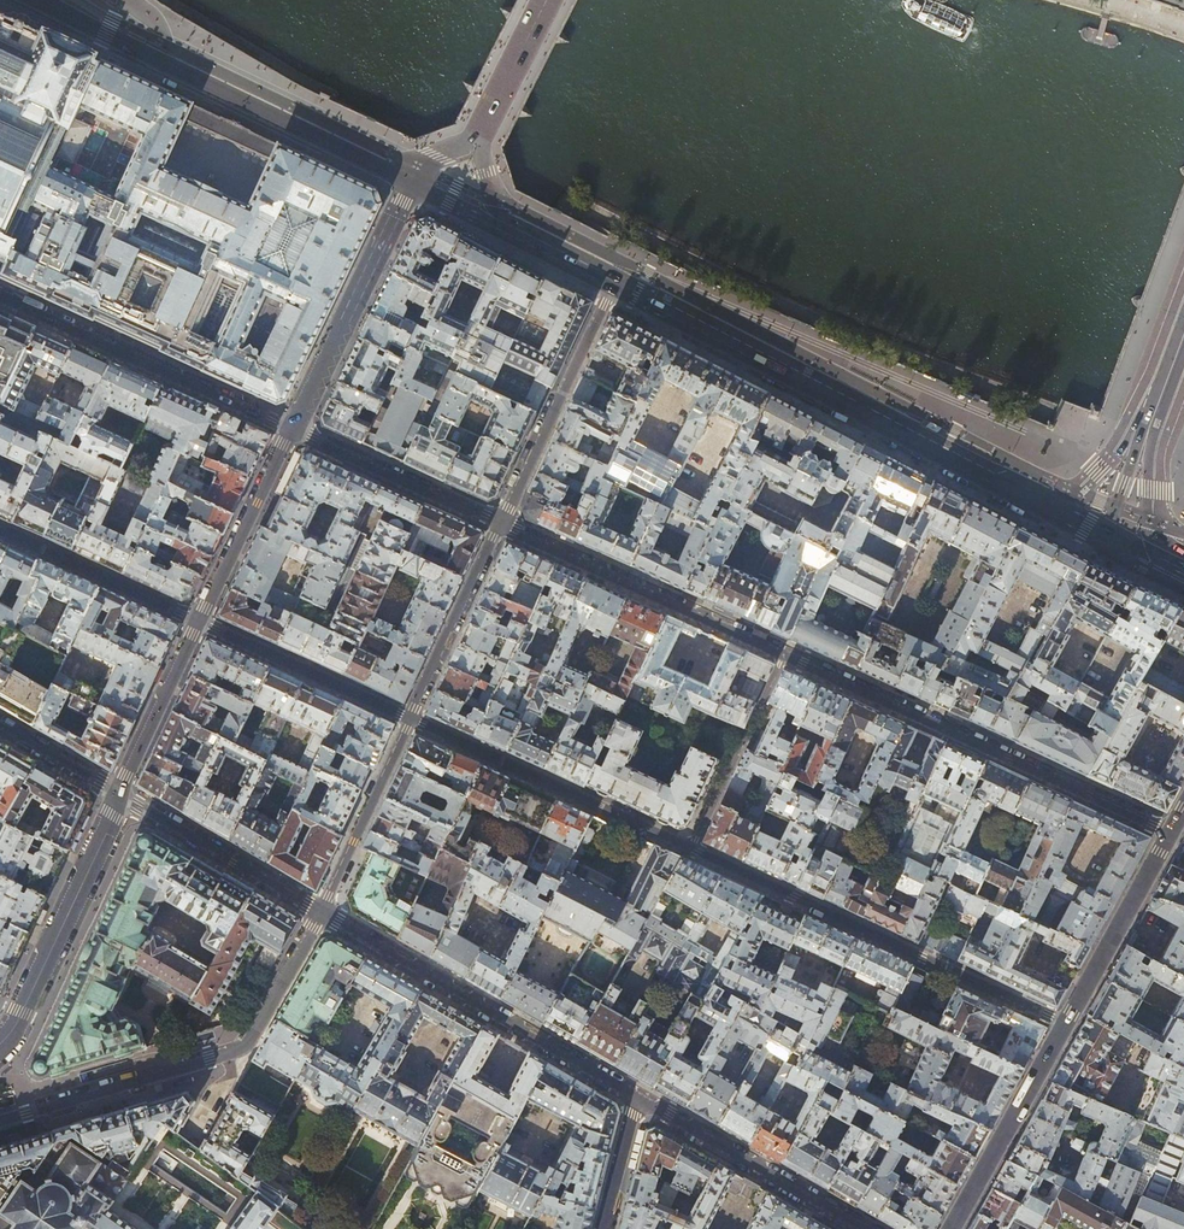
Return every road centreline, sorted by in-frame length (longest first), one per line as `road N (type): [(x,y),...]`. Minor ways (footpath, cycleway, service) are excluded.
road 1 (residential): [(500,525),(1173,832)]
road 2 (residential): [(1066,1022),(410,718)]
road 3 (primary): [(1183,568),(615,280)]
road 4 (residential): [(0,1121),(241,1048),(321,914)]
road 5 (primary): [(412,179),(168,66),(47,0)]
road 6 (residential): [(639,1097),(321,914)]
road 7 (residential): [(0,296),(292,429)]
road 8 (secondary): [(292,429),(412,179)]
road 9 (secondary): [(0,1042),(16,1027),(117,793)]
road 10 (residential): [(500,525),(615,280)]
road 11 (residential): [(865,1228),(639,1097)]
road 12 (residential): [(321,914),(117,793)]
road 13 (tertiary): [(1066,1022),(953,1228)]
road 14 (residential): [(410,718),(199,622)]
road 15 (residential): [(292,429),(500,525)]
road 16 (residential): [(199,622),(0,530)]
road 17 (tertiary): [(1173,832),(1066,1022)]
road 18 (residential): [(321,914),(410,718)]
road 19 (secondary): [(199,622),(292,429)]
road 20 (residential): [(410,718),(500,525)]
road 21 (secondary): [(117,793),(199,622)]
road 22 (secondary): [(478,139),(548,0)]
road 23 (residential): [(605,1228),(639,1097)]
road 24 (residential): [(117,793),(0,726)]
road 25 (primary): [(615,280),(496,220)]

